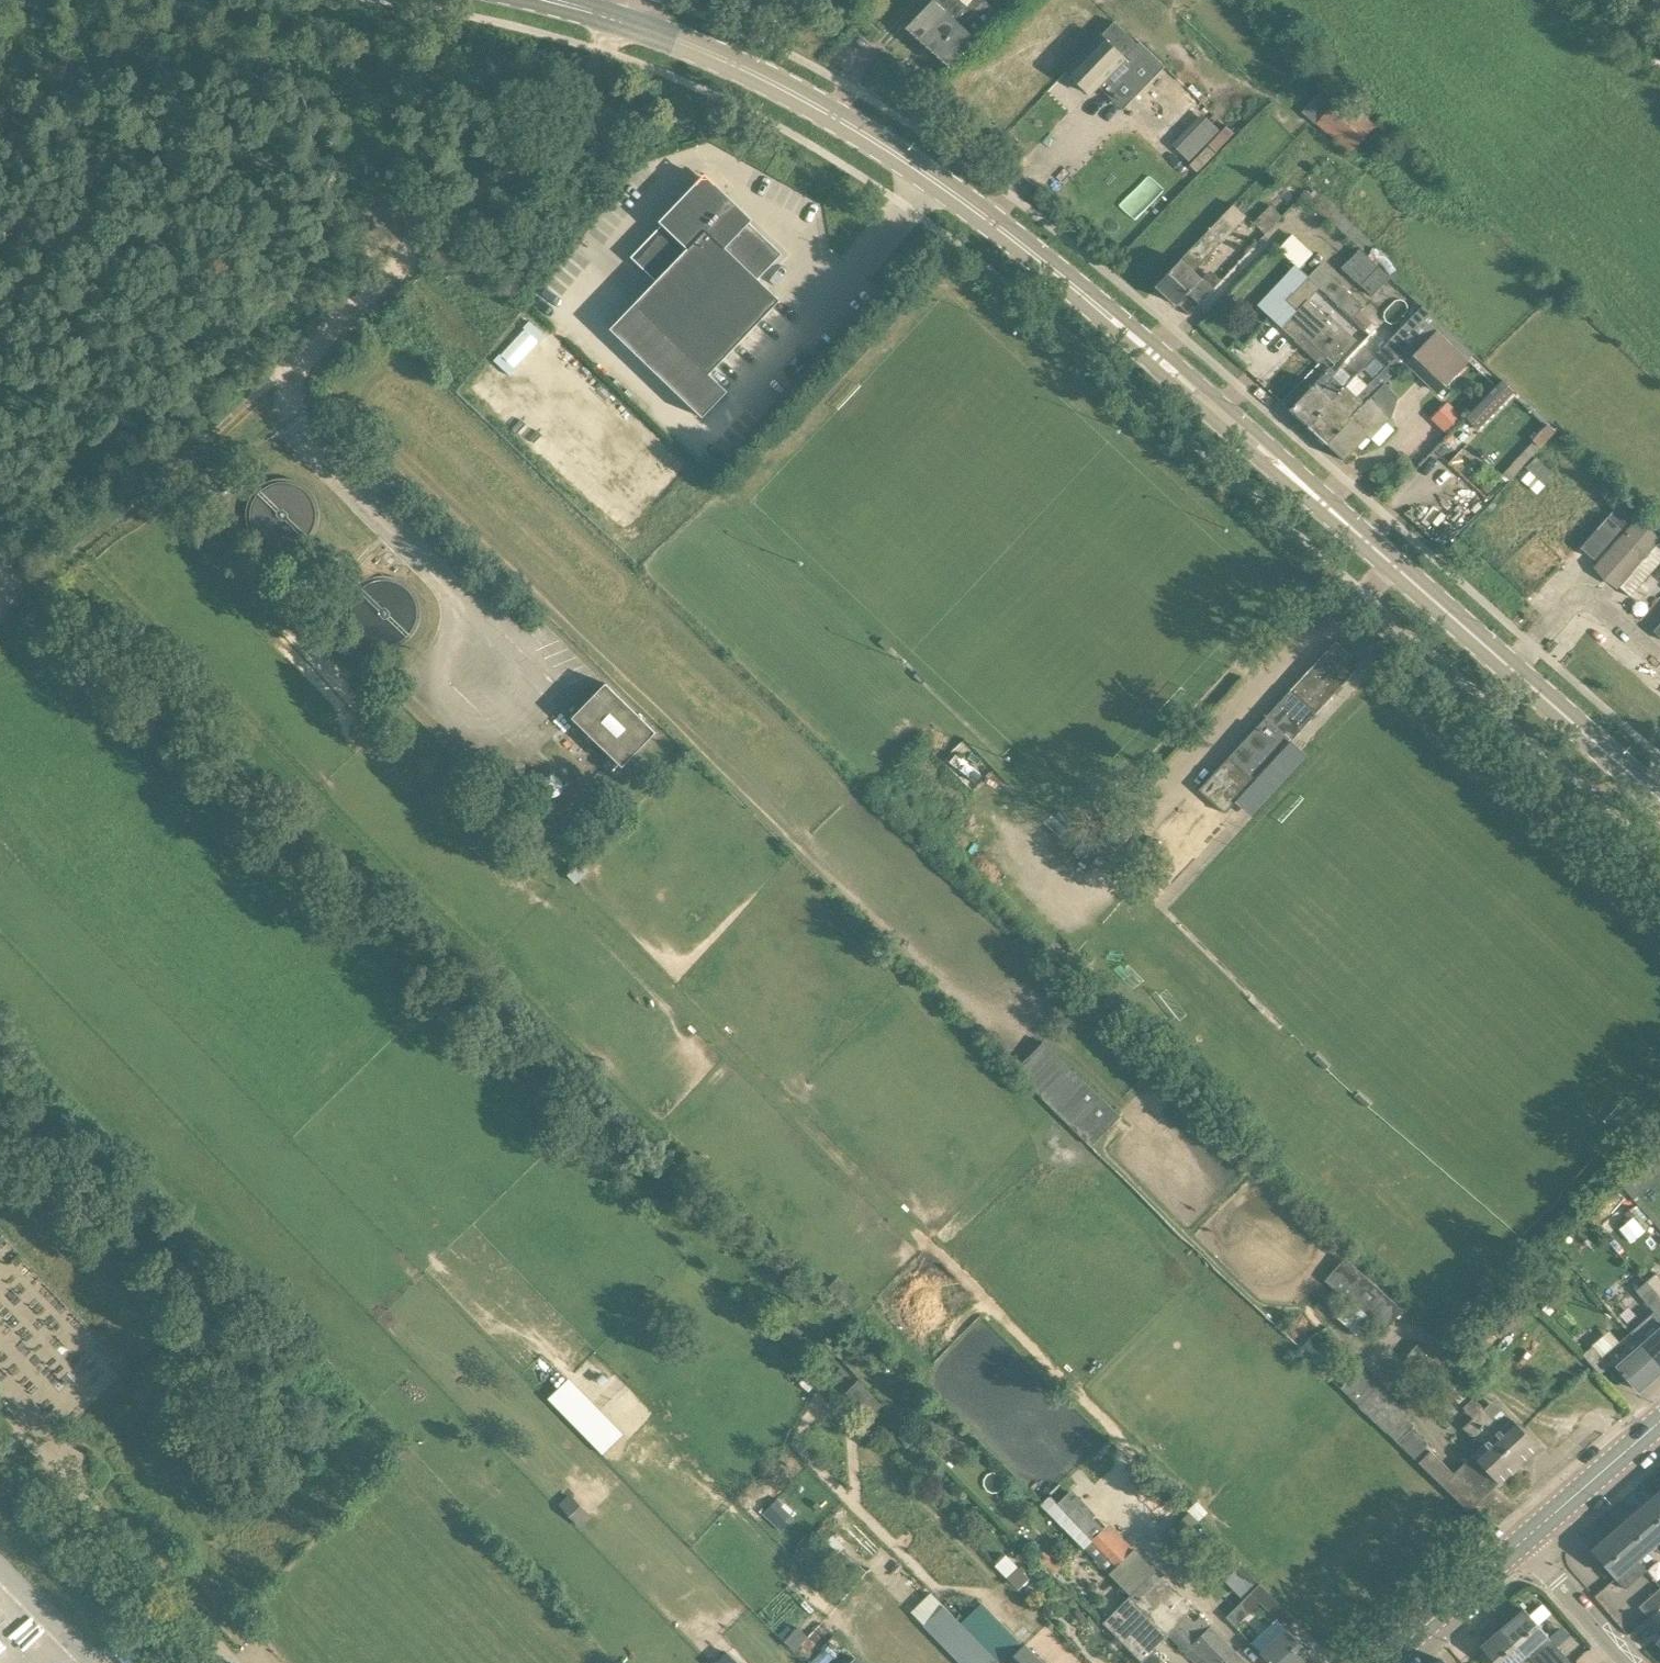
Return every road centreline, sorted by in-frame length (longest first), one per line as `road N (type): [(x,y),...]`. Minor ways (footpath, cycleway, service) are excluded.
road 1 (tertiary): [(1659,801),(1216,409),(939,183),(772,83),(619,18)]
road 2 (track): [(1262,1662),(1172,1572),(1119,1485),(1126,1440),(540,862)]
road 3 (unclassified): [(619,18),(571,111),(288,366),(11,596),(0,559)]
road 4 (tertiary): [(1383,1662),(1525,1541)]
road 5 (tertiary): [(1525,1541),(1659,1423)]
road 6 (residential): [(1525,1541),(1631,1662)]

